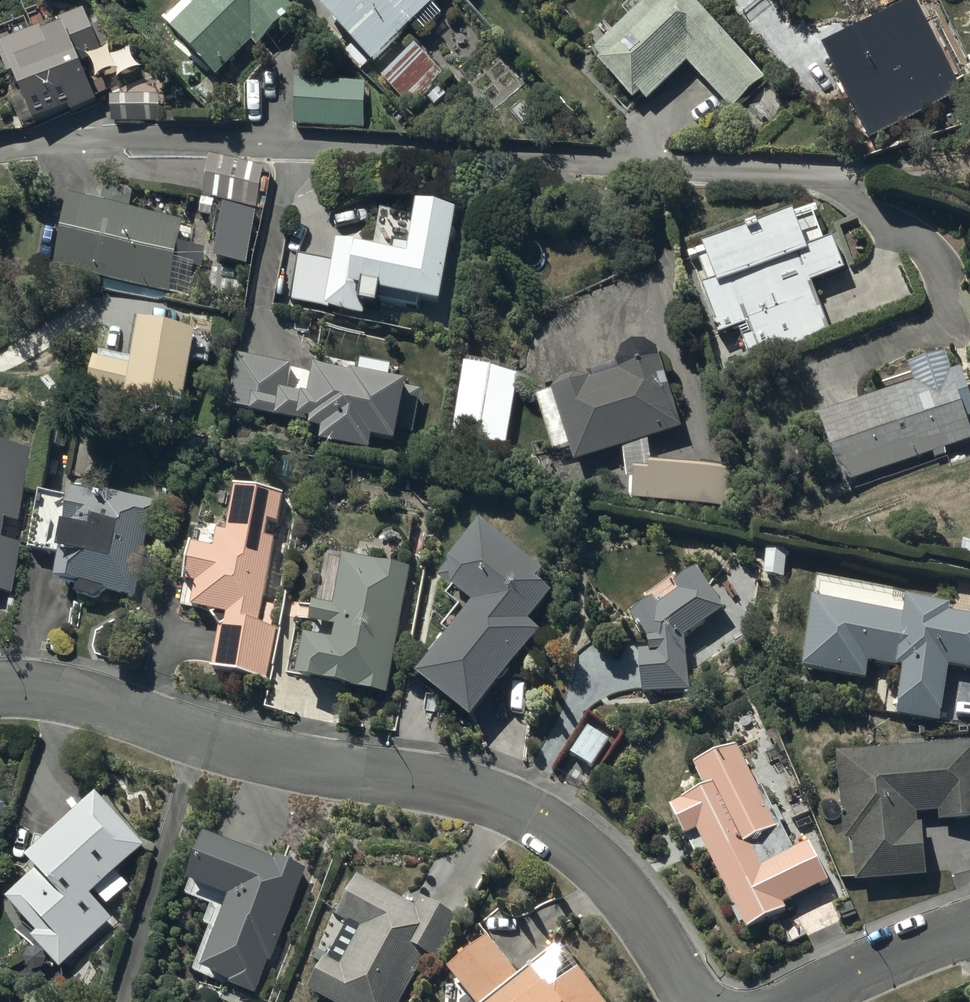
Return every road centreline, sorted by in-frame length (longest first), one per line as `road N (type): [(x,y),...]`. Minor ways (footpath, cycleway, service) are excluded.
road 1 (residential): [(705,1001),(591,859),(541,821),(479,792),(244,752),(68,695),(0,689)]
road 2 (residential): [(969,925),(793,1001)]

